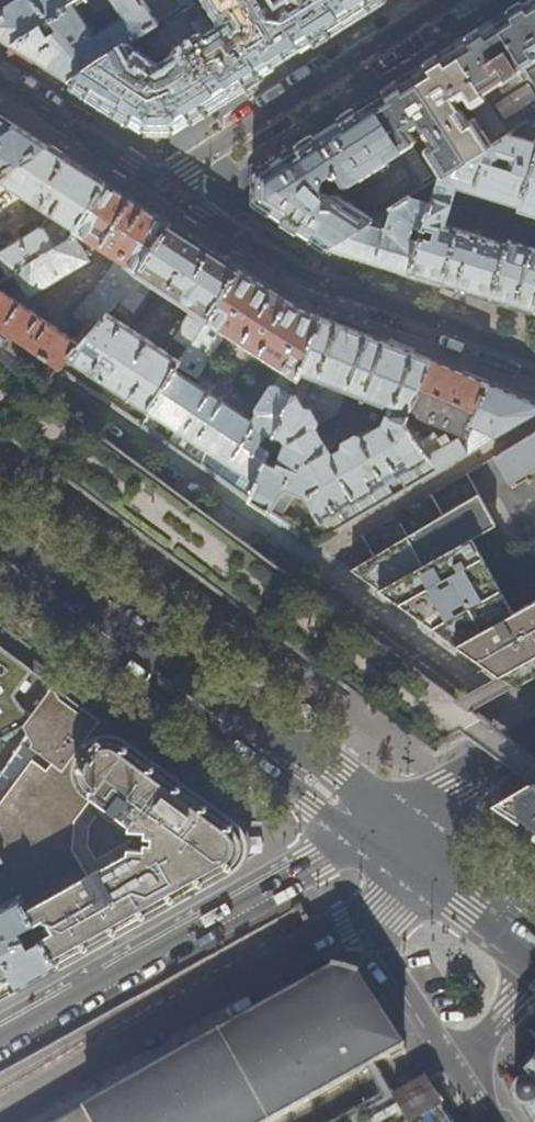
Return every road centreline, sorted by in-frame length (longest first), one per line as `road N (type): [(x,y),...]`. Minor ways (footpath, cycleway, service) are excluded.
road 1 (secondary): [(0,556),(378,832)]
road 2 (tertiary): [(0,1042),(378,832)]
road 3 (residential): [(534,361),(291,273),(161,186)]
road 4 (residential): [(451,0),(161,186)]
road 5 (secondary): [(378,832),(534,953)]
road 6 (residential): [(161,186),(0,86)]
road 7 (residential): [(378,832),(534,735)]
road 8 (residential): [(454,1065),(383,949),(373,914)]
road 9 (residential): [(534,976),(454,1065)]

